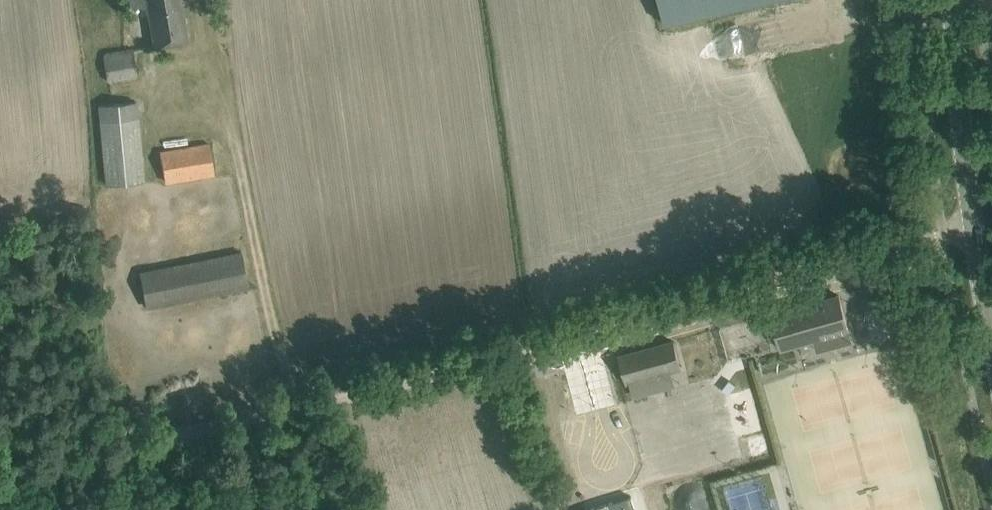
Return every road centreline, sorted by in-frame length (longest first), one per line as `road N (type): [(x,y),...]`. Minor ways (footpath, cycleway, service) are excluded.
road 1 (track): [(943,234),(0,489)]
road 2 (tertiary): [(991,323),(959,107),(954,0)]

